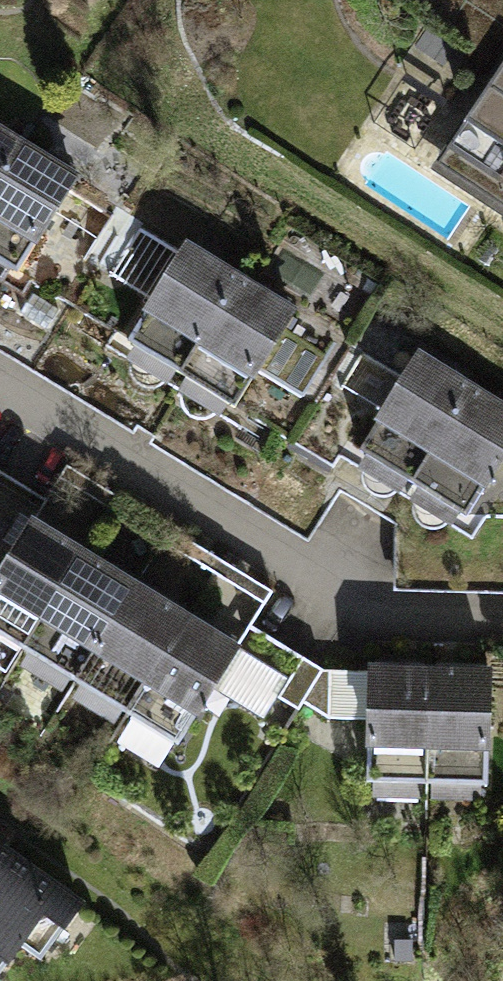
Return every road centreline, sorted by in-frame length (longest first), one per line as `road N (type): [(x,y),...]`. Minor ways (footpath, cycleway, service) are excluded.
road 1 (residential): [(0,387),(367,607),(502,609)]

